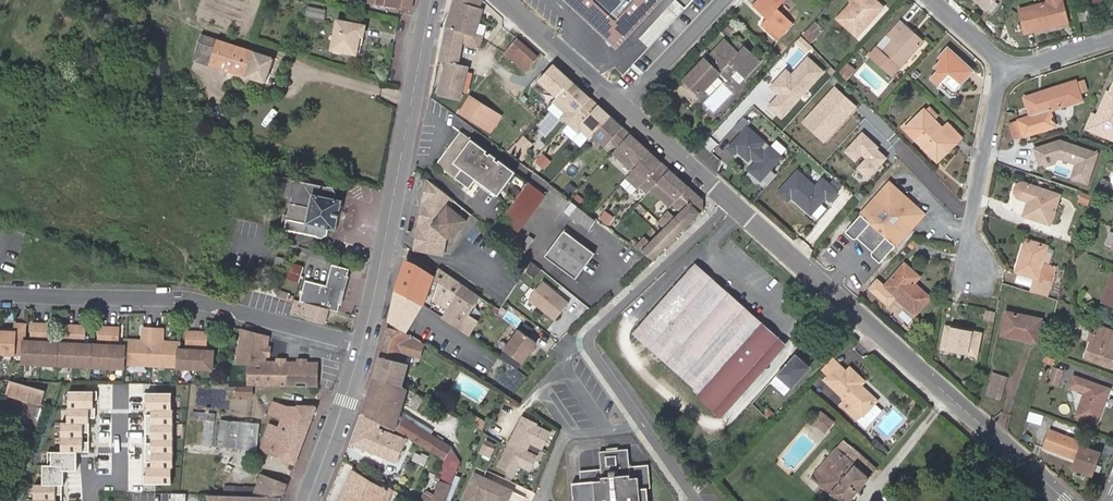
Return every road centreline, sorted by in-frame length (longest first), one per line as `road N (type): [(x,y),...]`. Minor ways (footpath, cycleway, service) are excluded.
road 1 (tertiary): [(626,107),(1068,500)]
road 2 (residential): [(363,346),(185,299),(0,292)]
road 3 (secondary): [(432,0),(363,346)]
road 4 (residential): [(1005,76),(974,226),(975,278)]
road 5 (secondary): [(363,346),(309,500)]
road 6 (tertiary): [(508,0),(626,107)]
road 7 (residential): [(728,0),(626,107)]
road 8 (residential): [(97,500),(96,482),(119,483),(120,390)]

